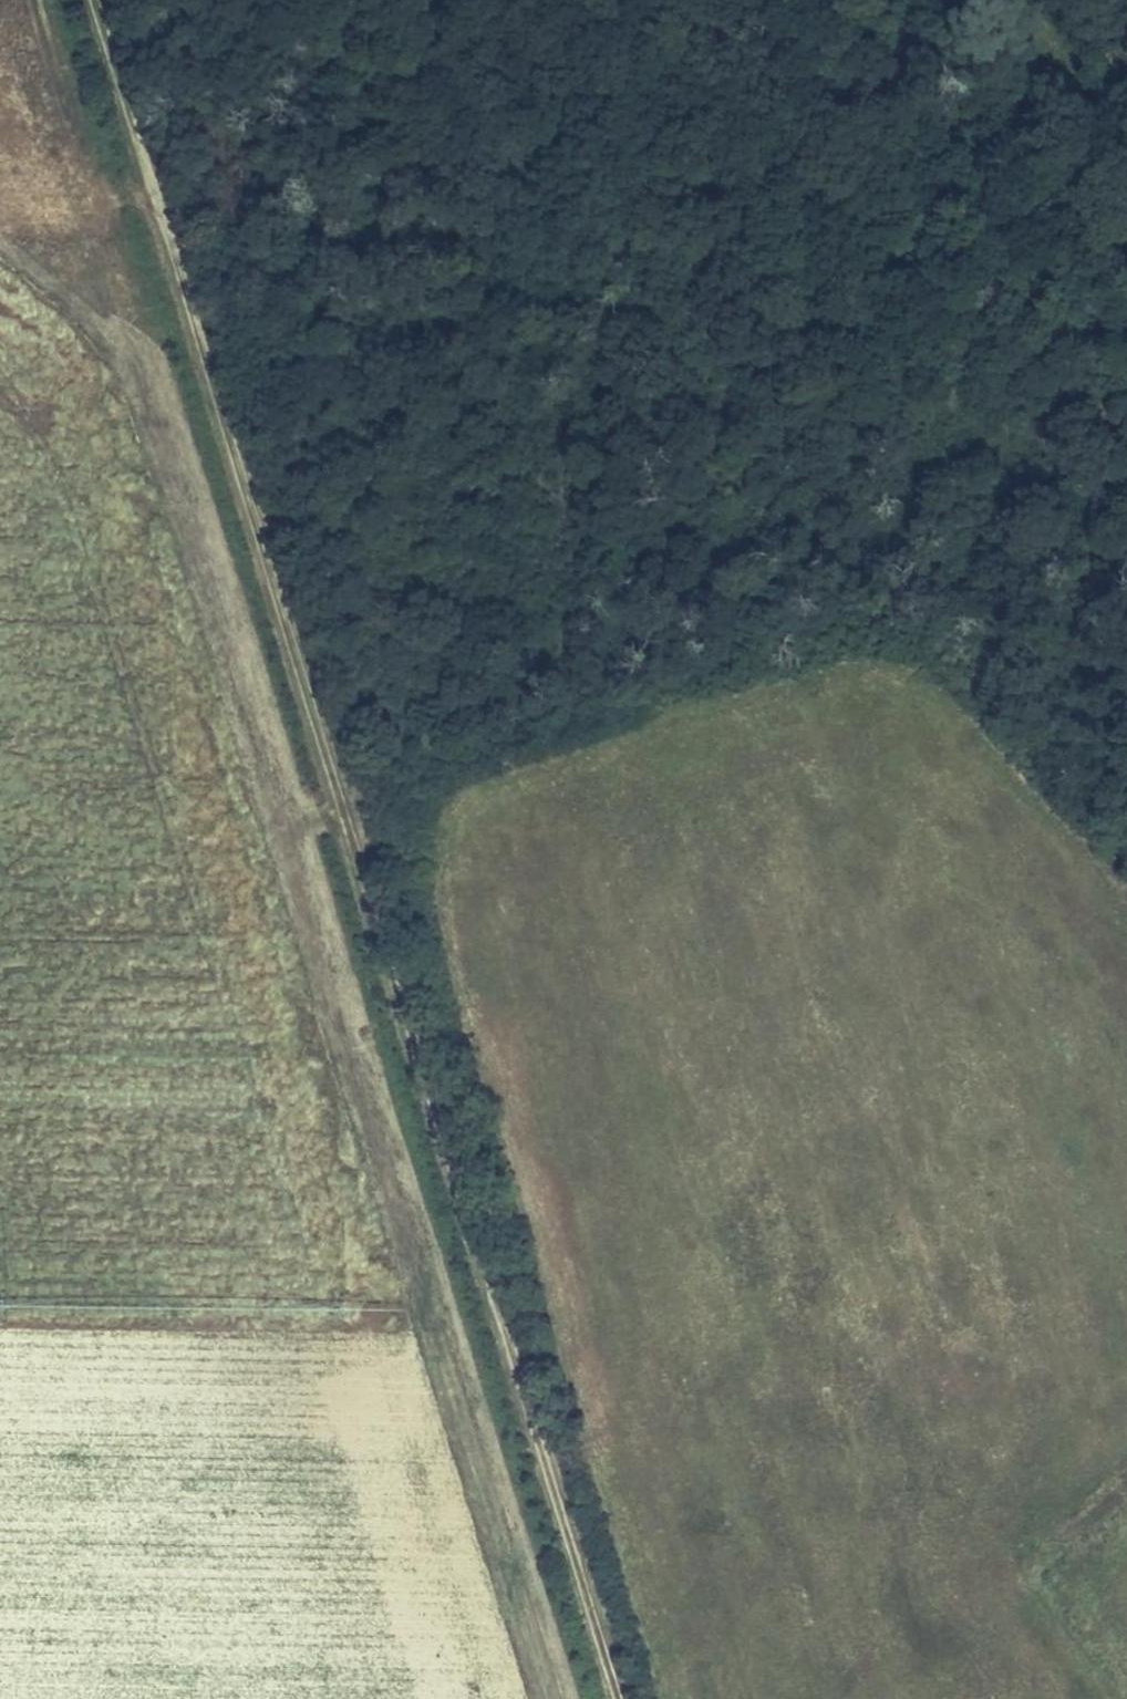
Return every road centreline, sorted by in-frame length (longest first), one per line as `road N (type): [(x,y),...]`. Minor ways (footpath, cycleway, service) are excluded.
road 1 (track): [(100,0),(623,1698)]
road 2 (track): [(1126,123),(1022,0)]

